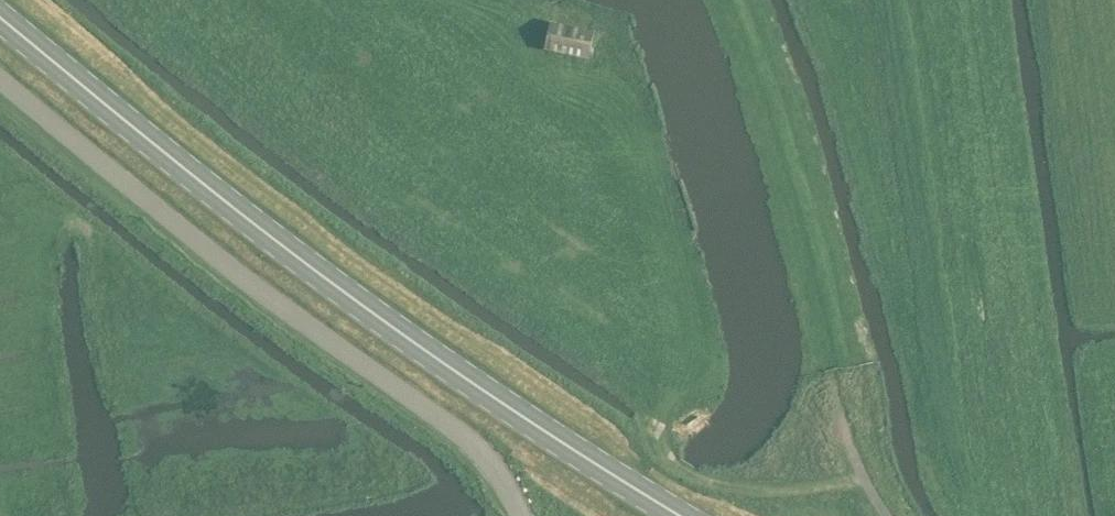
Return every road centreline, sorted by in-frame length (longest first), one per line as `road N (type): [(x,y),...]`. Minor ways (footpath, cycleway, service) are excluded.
road 1 (primary): [(681,515),(379,317),(0,18)]
road 2 (unclassified): [(0,78),(284,305),(462,435),(523,515)]
road 3 (track): [(888,515),(865,479),(790,494),(714,486),(671,461),(654,437),(668,401)]

